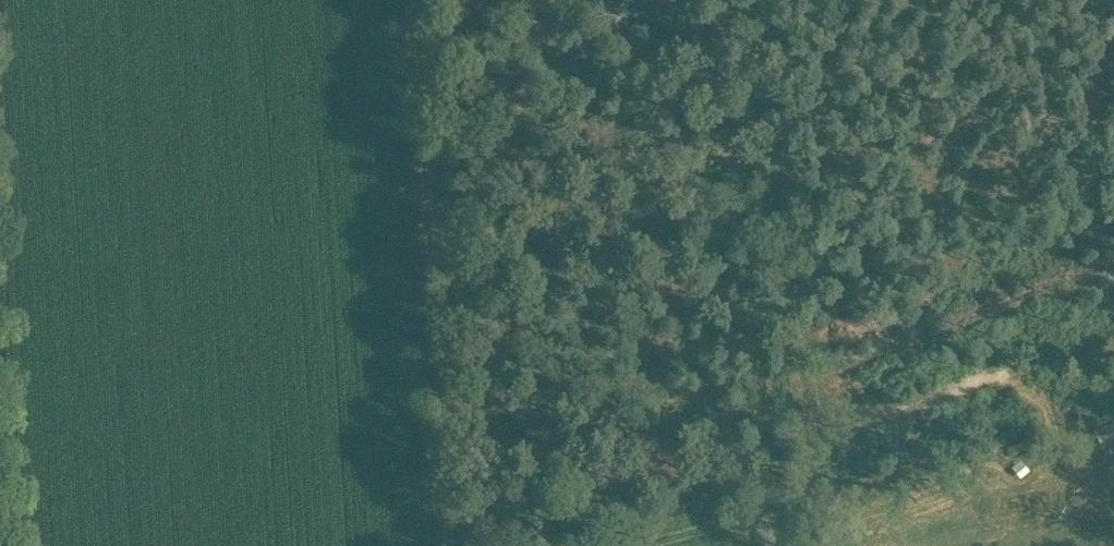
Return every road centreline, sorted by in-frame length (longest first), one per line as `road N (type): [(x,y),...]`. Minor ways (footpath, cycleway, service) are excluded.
road 1 (track): [(800,545),(743,0)]

